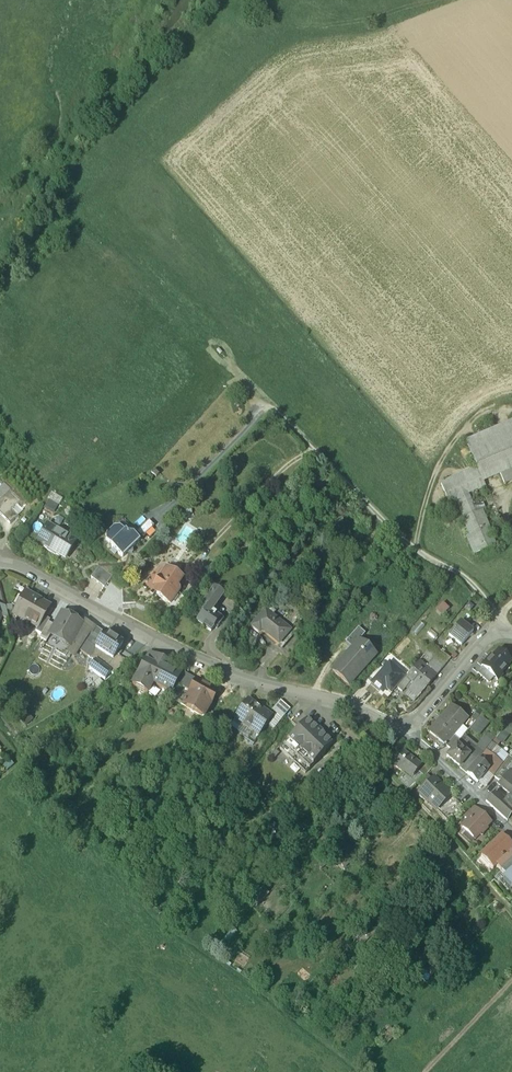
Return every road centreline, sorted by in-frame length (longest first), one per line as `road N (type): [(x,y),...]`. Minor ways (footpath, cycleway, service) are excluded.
road 1 (residential): [(511,634),(491,636),(420,716),(395,726),(330,700),(233,678),(0,561)]
road 2 (track): [(415,548),(268,404),(152,530)]
road 3 (track): [(330,700),(328,714),(511,916)]
road 4 (track): [(498,613),(469,578),(415,548),(441,461),(463,432),(501,414)]
road 5 (track): [(415,1071),(511,974)]

